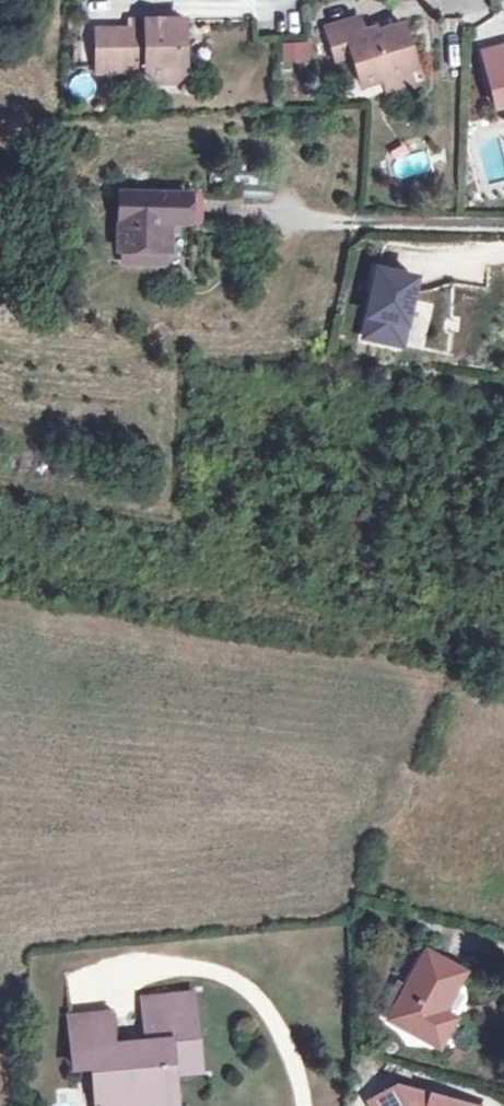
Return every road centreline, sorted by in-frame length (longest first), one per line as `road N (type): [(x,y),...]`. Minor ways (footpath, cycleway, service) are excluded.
road 1 (residential): [(357,219),(503,224)]

